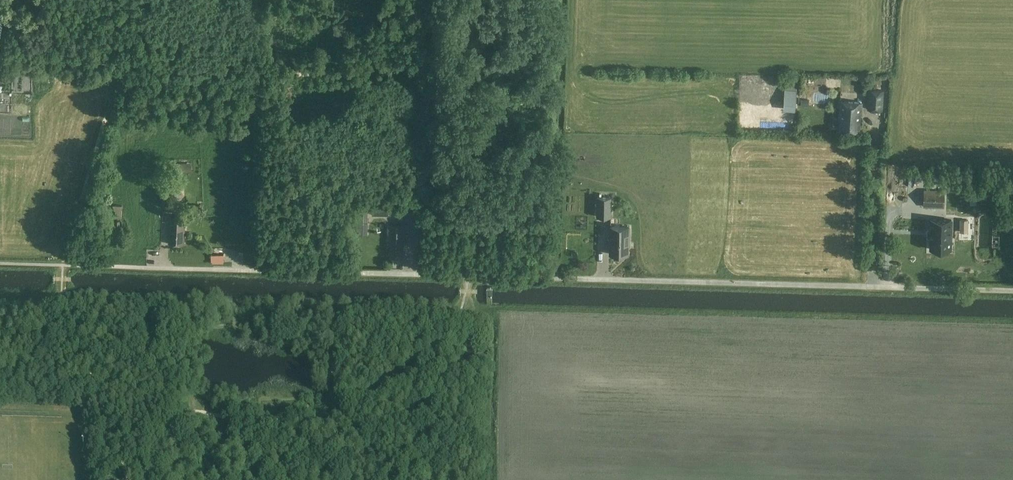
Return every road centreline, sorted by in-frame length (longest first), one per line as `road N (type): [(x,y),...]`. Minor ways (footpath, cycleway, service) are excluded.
road 1 (unclassified): [(1012,292),(109,266)]

